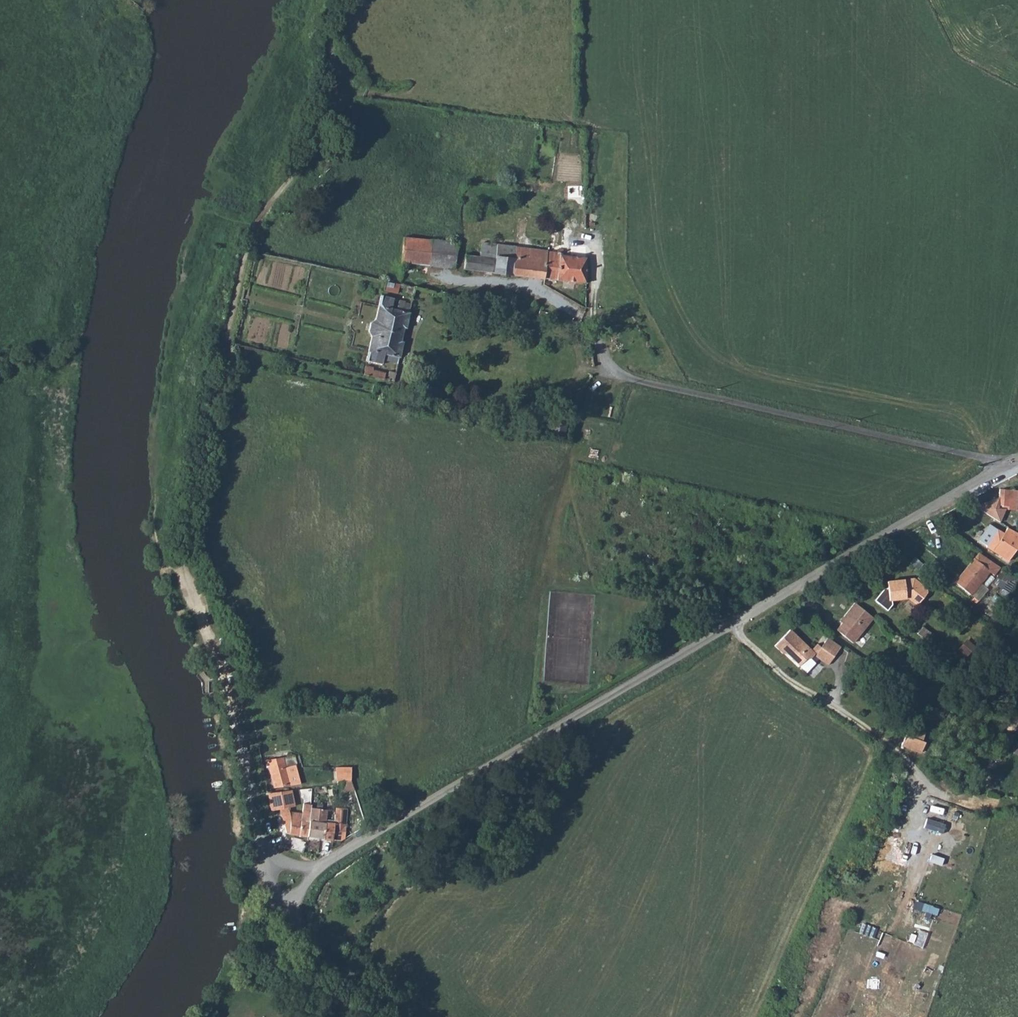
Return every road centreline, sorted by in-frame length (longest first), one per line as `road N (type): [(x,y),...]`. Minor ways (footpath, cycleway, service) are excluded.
road 1 (residential): [(311,871),(1005,465)]
road 2 (residential): [(1005,465),(634,381),(611,365),(589,312)]
road 3 (residential): [(181,565),(240,735),(271,866)]
road 4 (track): [(731,625),(776,669),(892,747),(943,796),(965,802)]
road 5 (track): [(310,939),(401,1016)]

